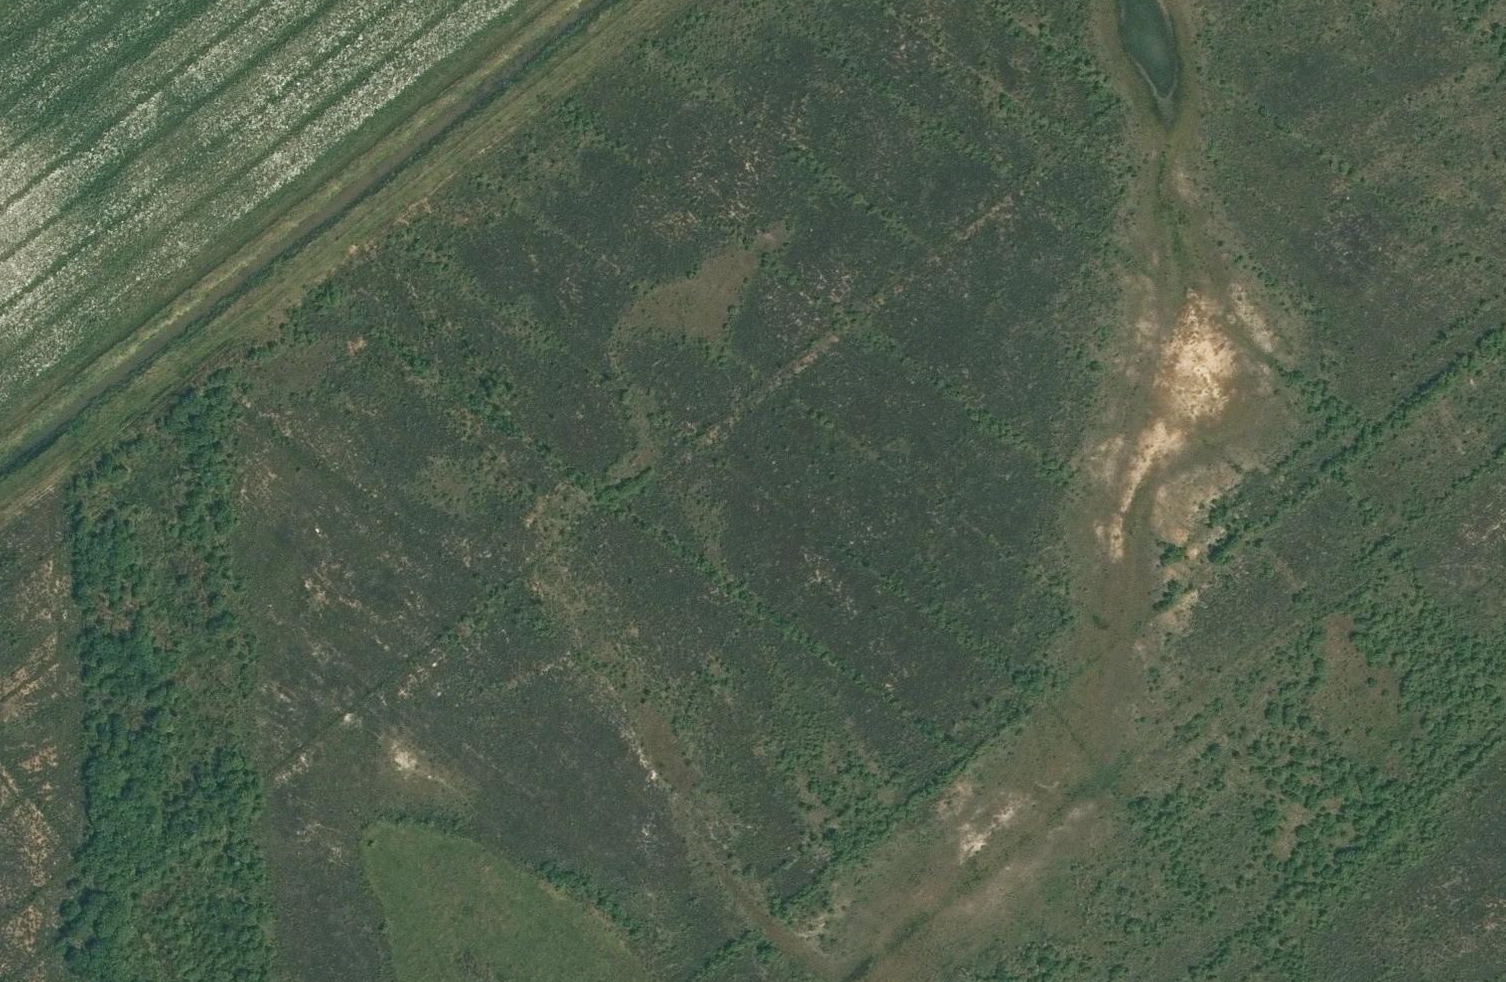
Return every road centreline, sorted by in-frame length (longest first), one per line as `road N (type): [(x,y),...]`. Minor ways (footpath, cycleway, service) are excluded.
road 1 (track): [(0,441),(564,0)]

